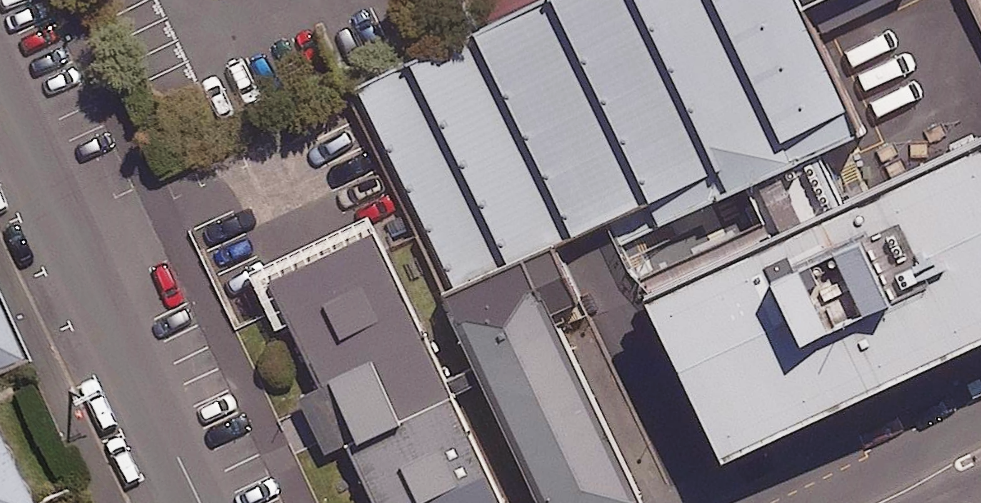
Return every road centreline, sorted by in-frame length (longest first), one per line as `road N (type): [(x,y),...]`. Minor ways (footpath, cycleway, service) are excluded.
road 1 (unclassified): [(198,502),(0,88)]

